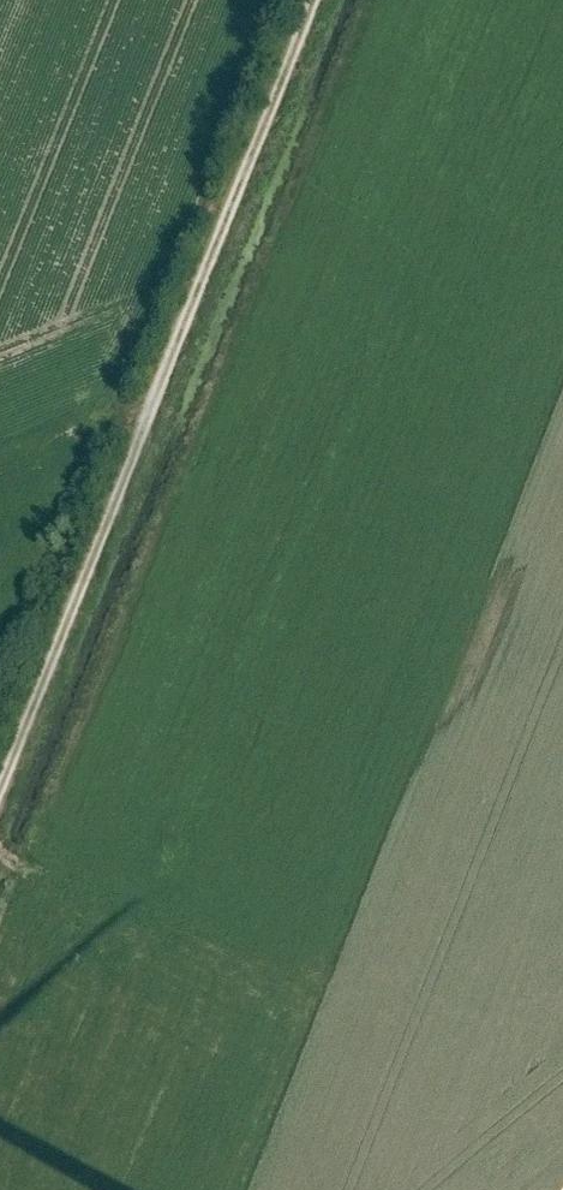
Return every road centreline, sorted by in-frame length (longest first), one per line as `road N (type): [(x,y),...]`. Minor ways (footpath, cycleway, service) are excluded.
road 1 (track): [(0,770),(308,0)]

